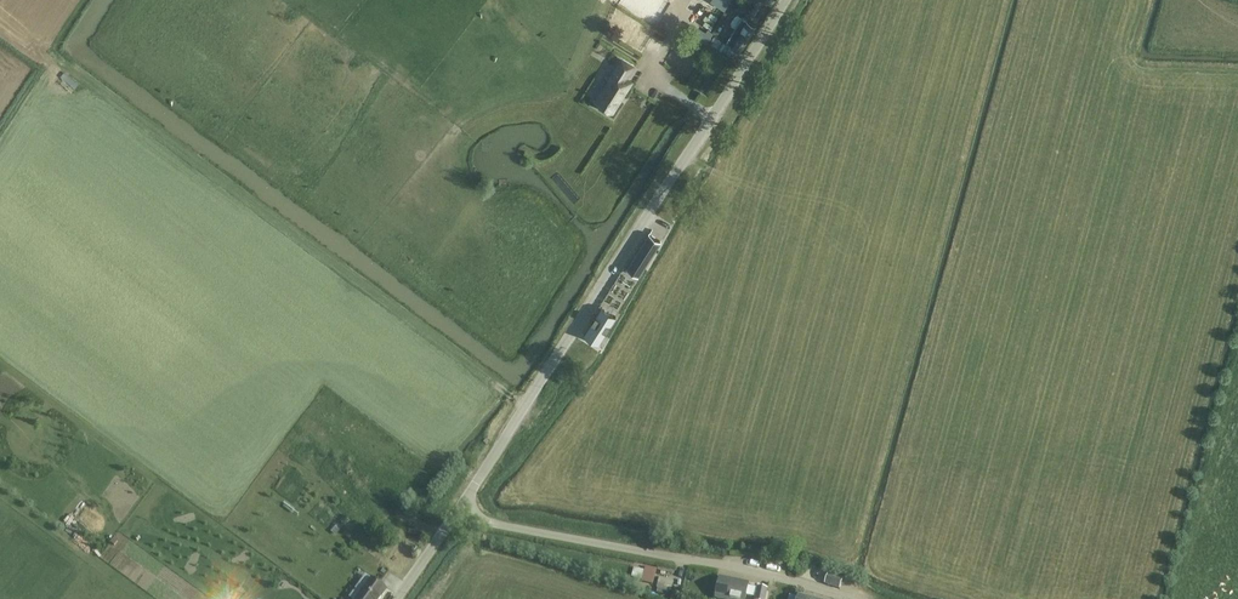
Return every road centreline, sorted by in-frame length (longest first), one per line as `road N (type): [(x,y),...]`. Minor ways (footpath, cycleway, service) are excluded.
road 1 (unclassified): [(461,516),(792,0)]
road 2 (unclassified): [(847,598),(461,516)]

